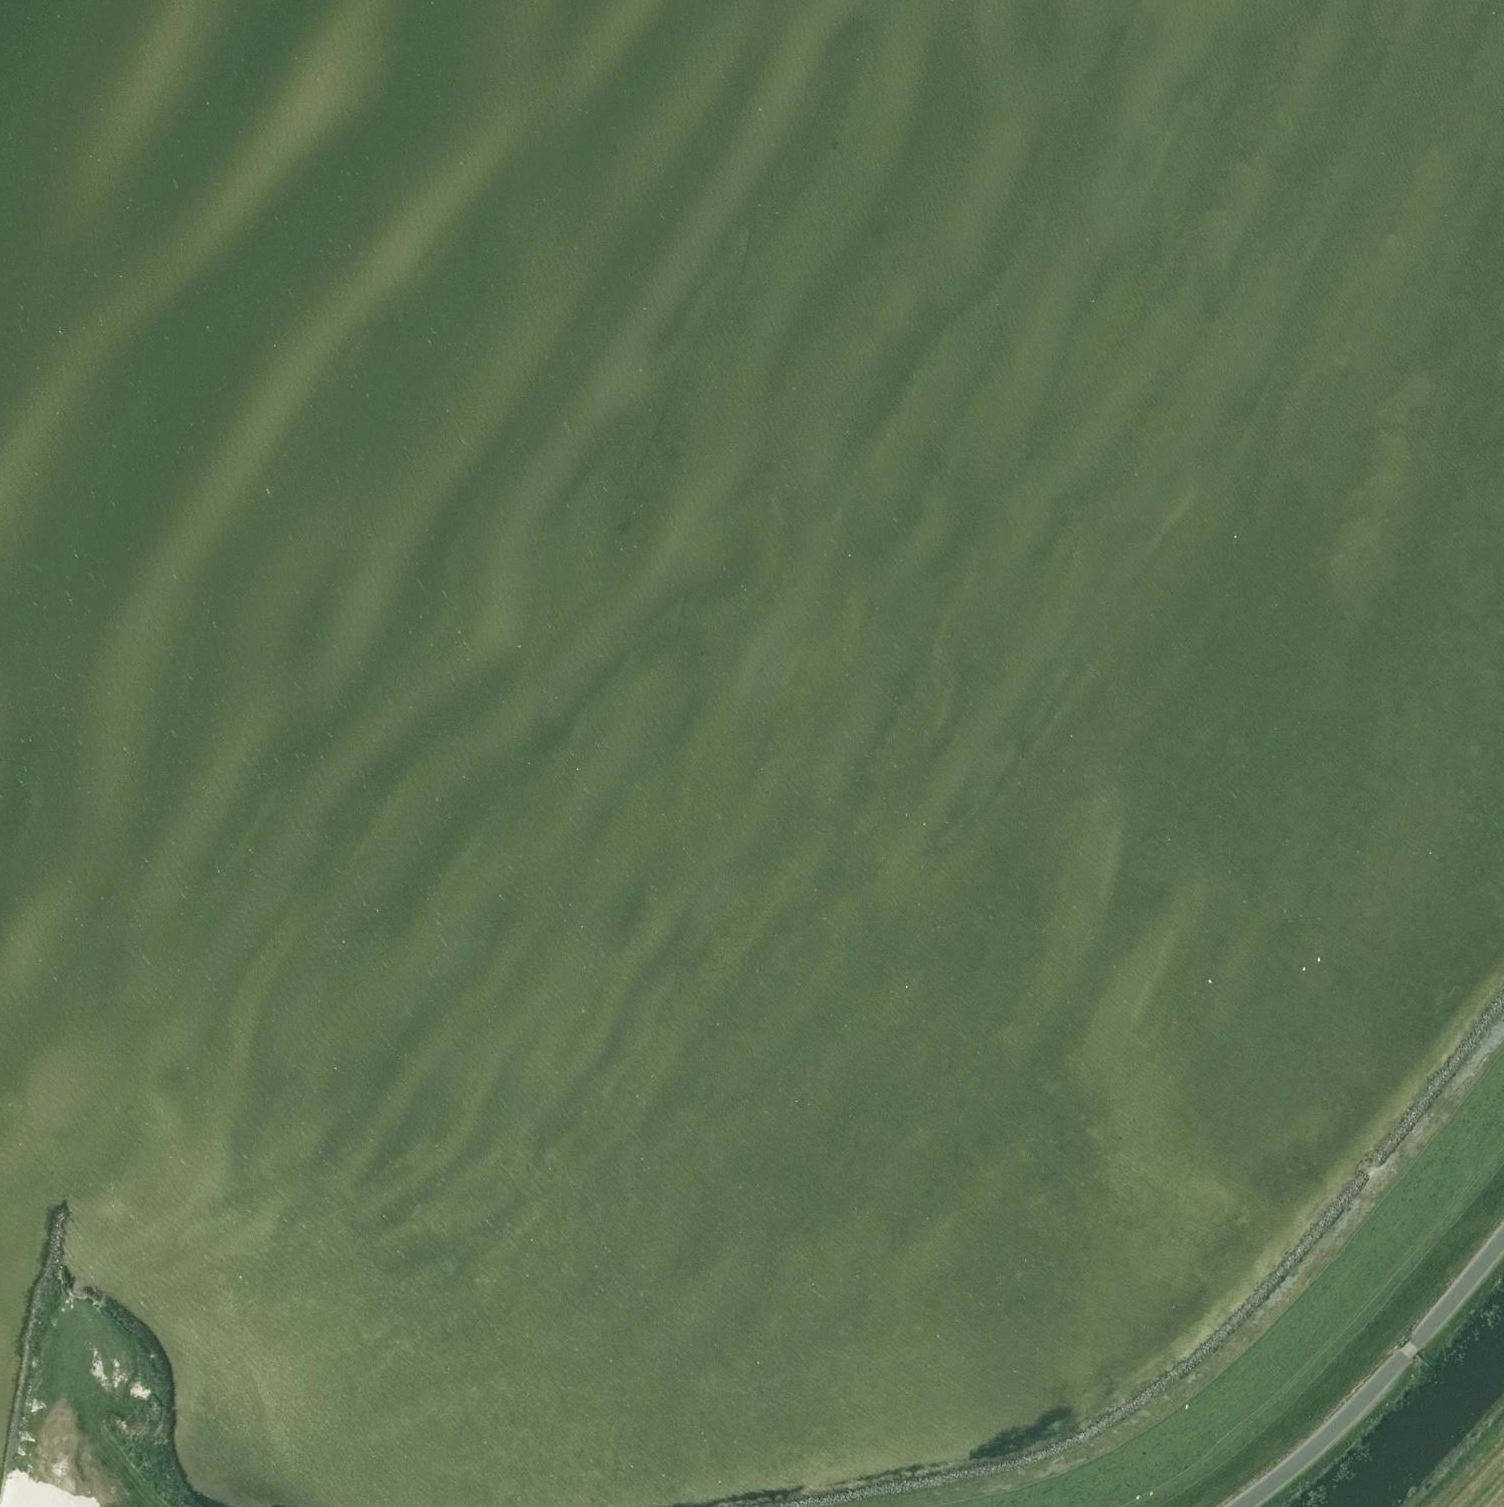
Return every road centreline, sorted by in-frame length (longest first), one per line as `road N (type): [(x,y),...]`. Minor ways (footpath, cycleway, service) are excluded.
road 1 (tertiary): [(1239,1506),(1378,1383),(1503,1233)]

